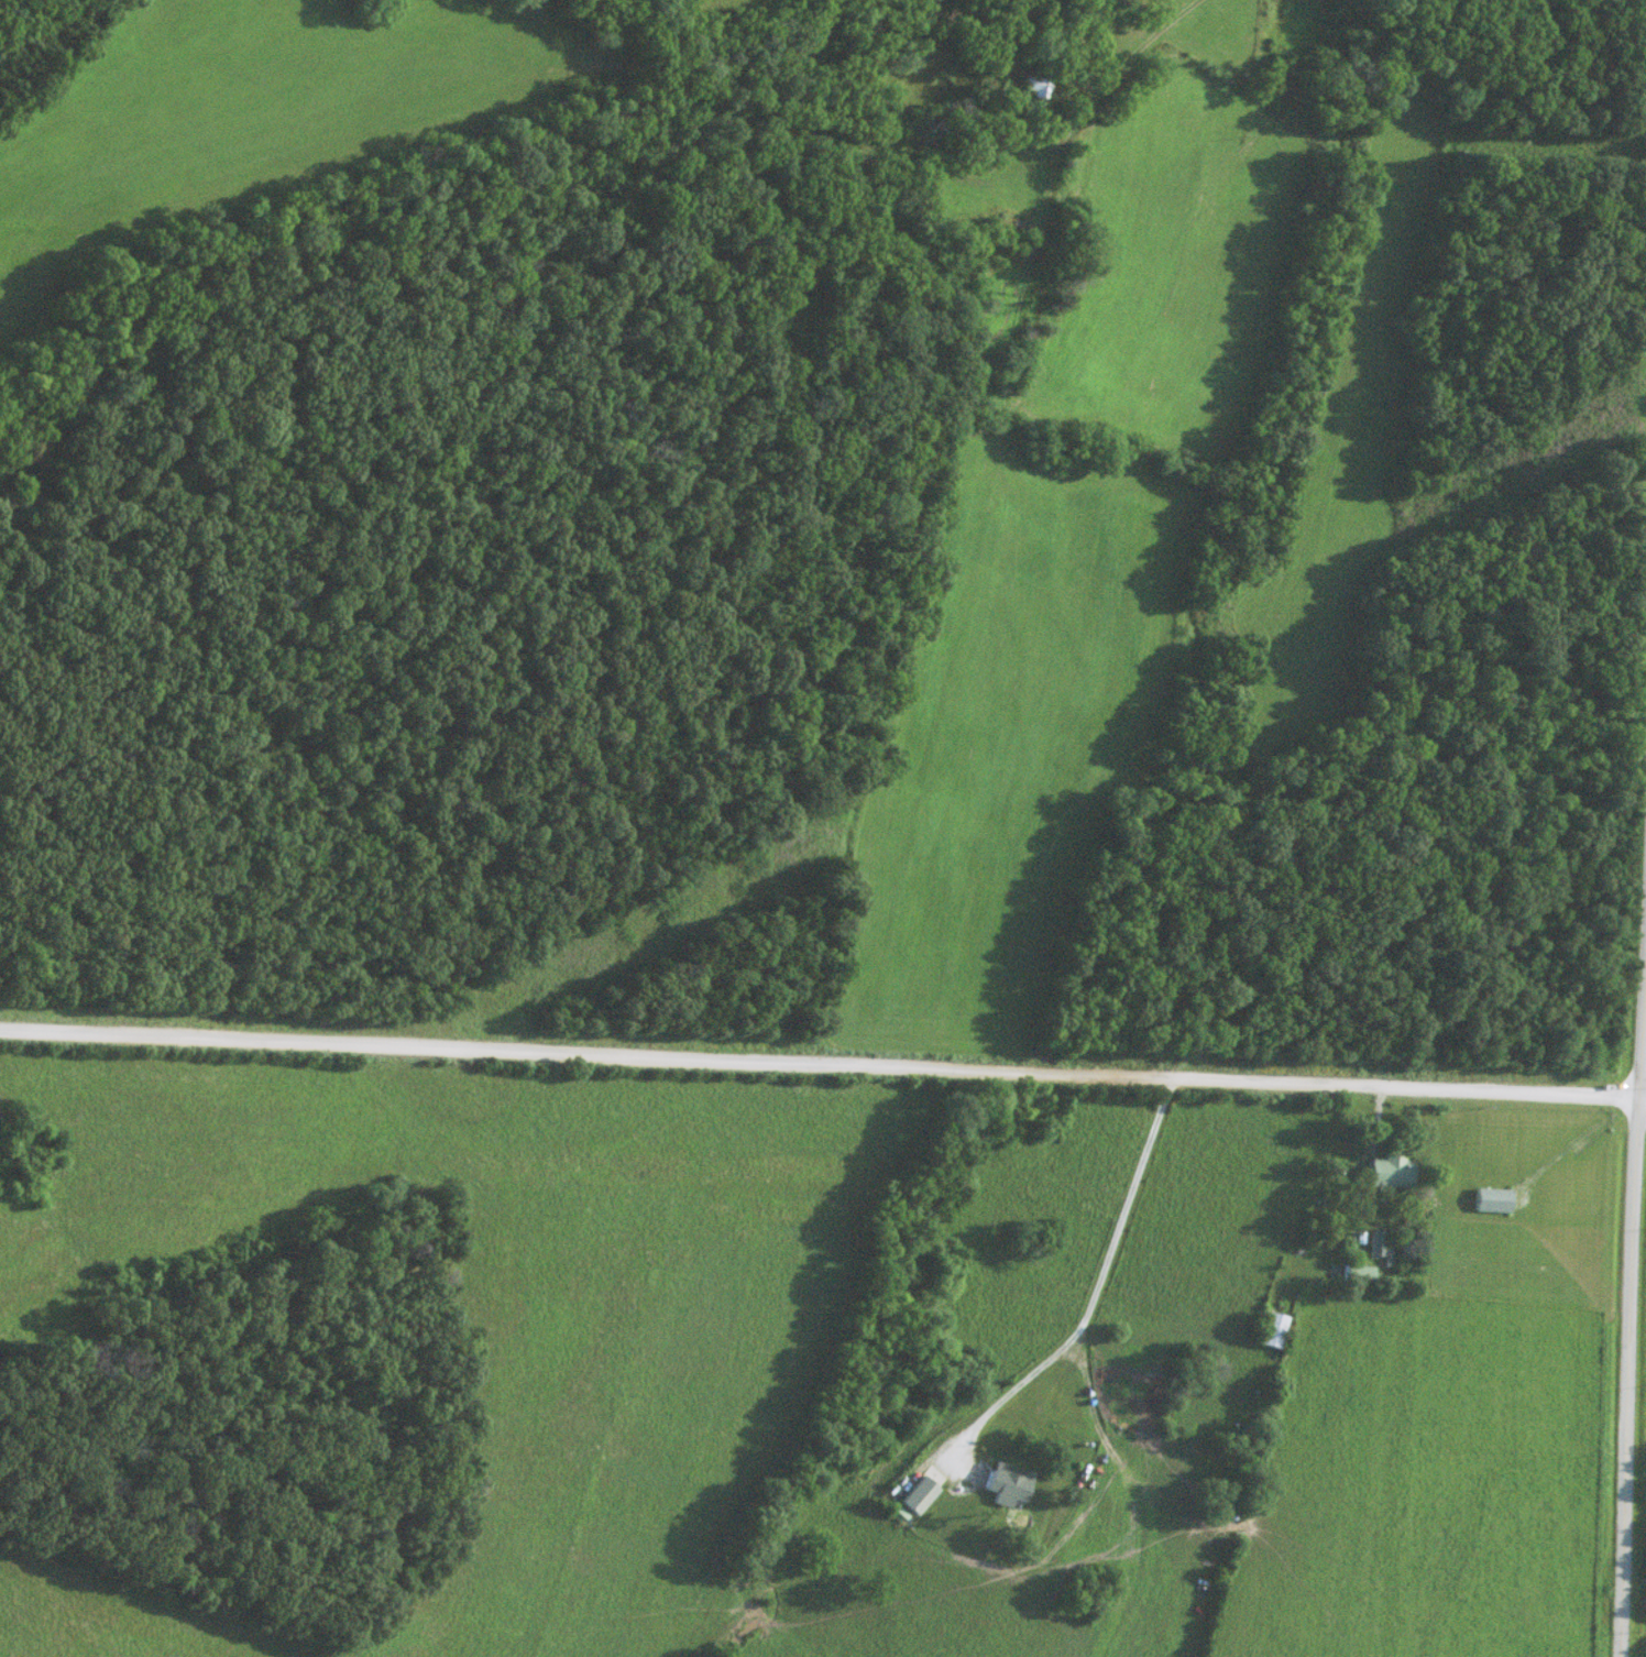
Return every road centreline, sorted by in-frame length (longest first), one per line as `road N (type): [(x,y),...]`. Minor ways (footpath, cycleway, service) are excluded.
road 1 (residential): [(1645,1101),(0,1031)]
road 2 (secondary): [(1640,1100),(1620,1656)]

